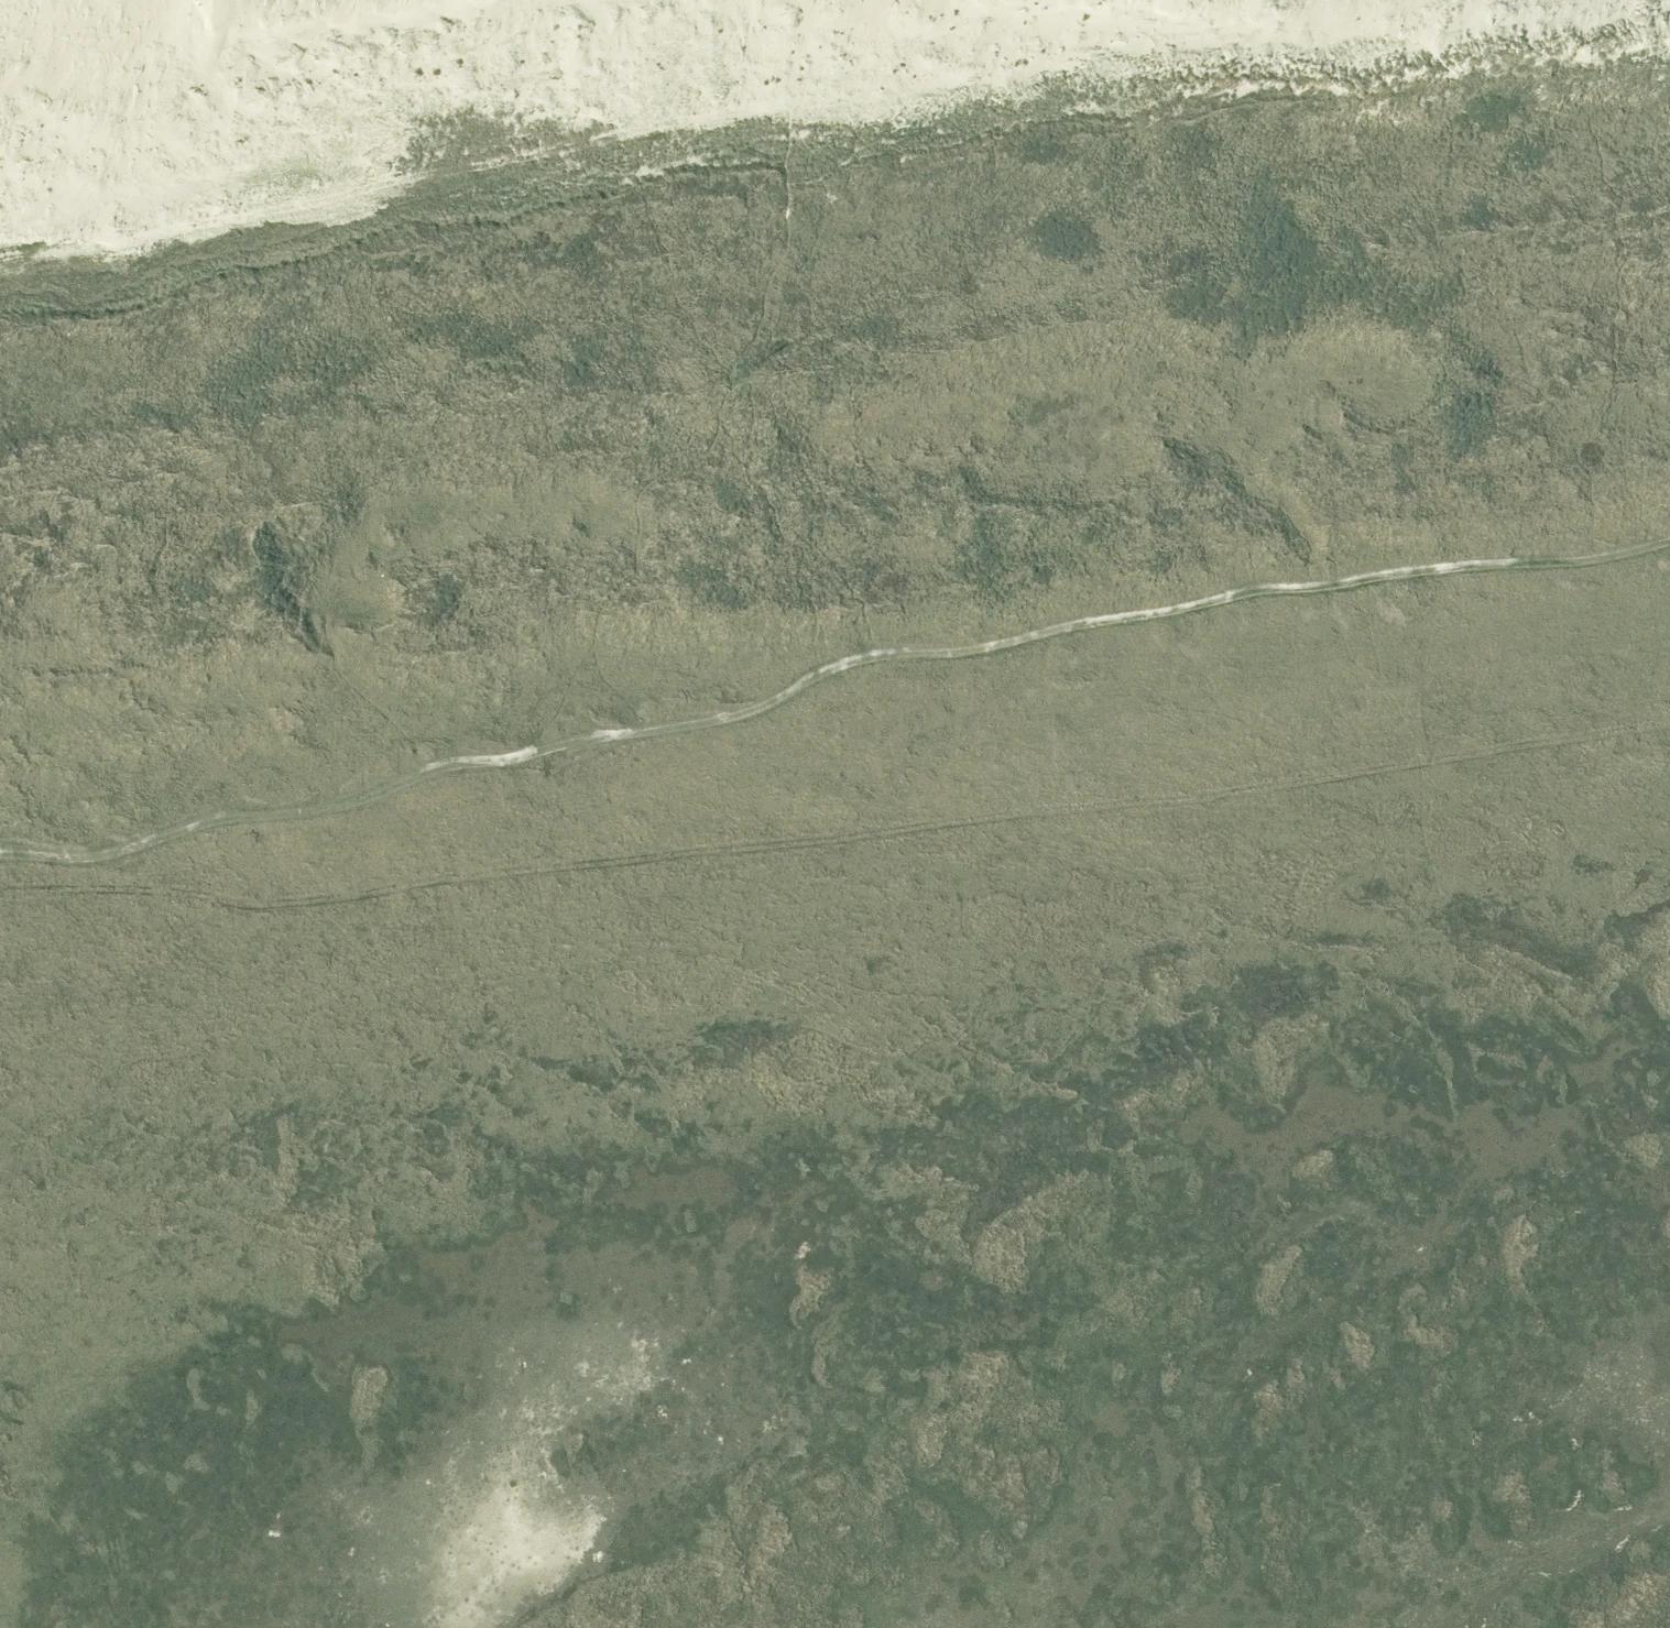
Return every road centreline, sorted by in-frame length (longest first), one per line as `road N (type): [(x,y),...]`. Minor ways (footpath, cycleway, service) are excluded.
road 1 (track): [(1669,548),(854,673),(404,776),(111,874),(0,879)]
road 2 (track): [(1669,3),(862,93),(0,268)]

